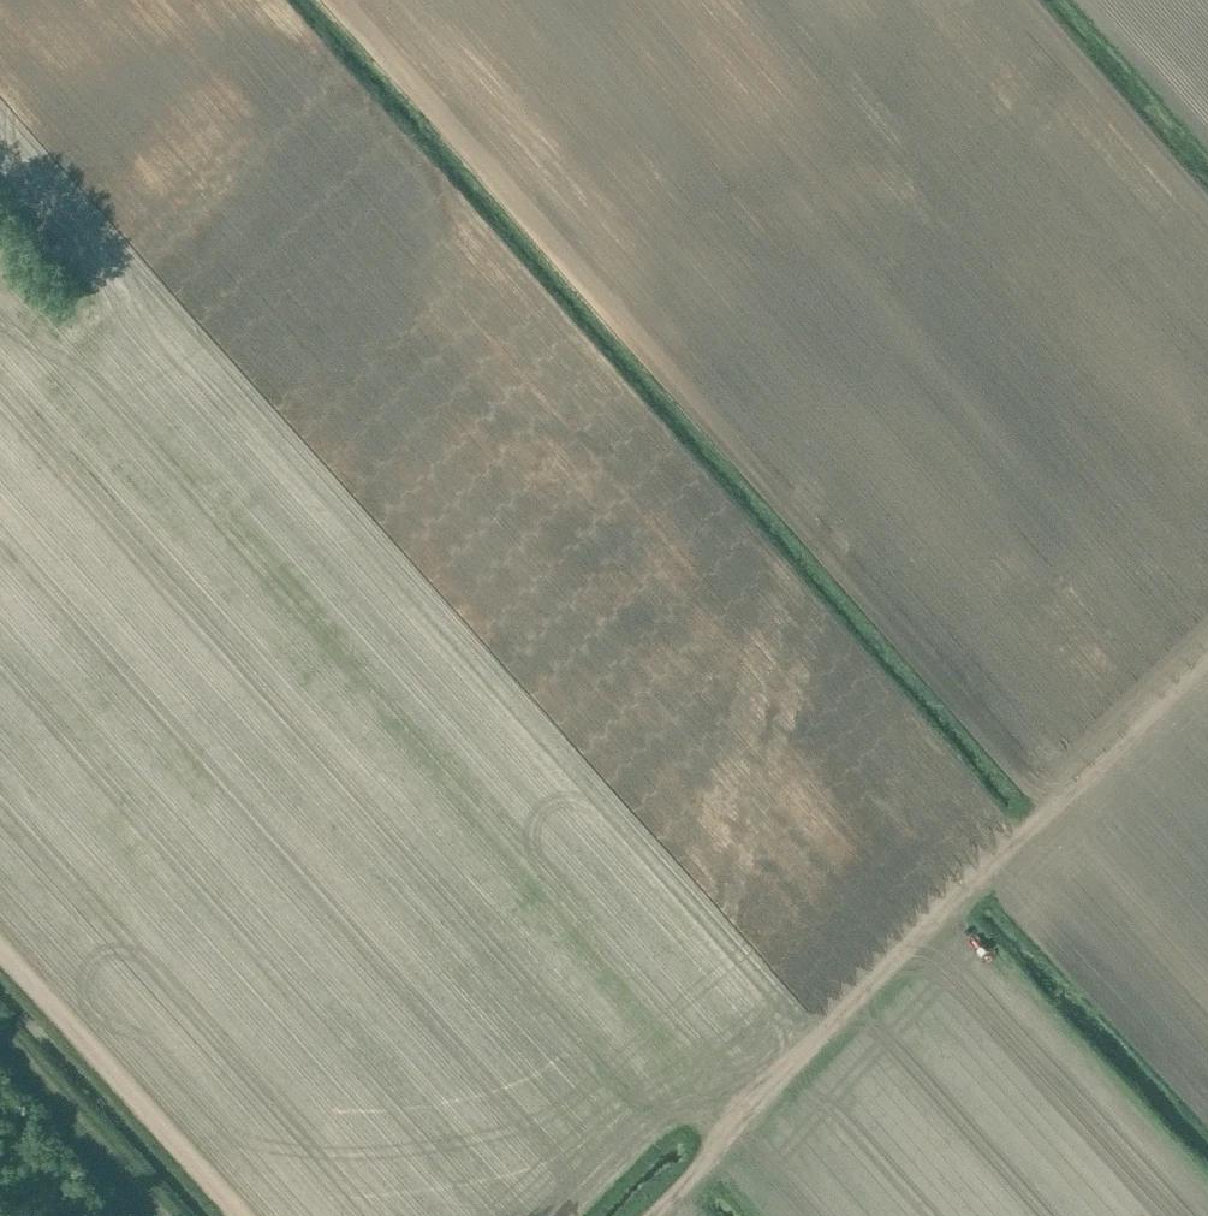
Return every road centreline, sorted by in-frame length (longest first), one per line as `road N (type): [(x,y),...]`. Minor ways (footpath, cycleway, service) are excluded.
road 1 (track): [(1207,655),(813,1046),(654,1215)]
road 2 (track): [(0,1038),(158,1215)]

